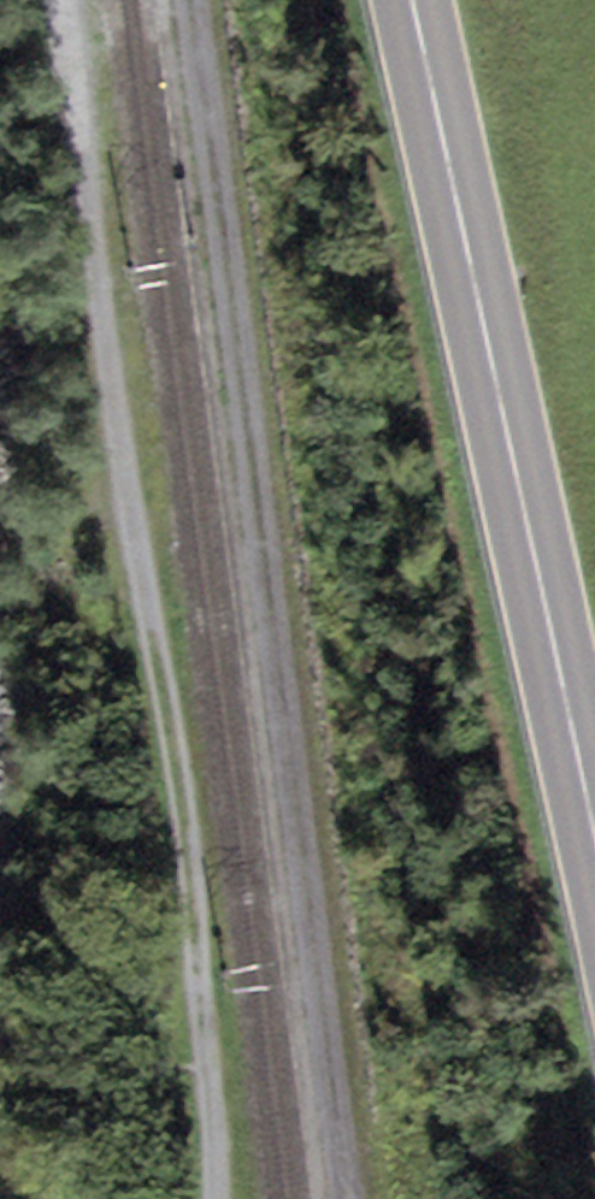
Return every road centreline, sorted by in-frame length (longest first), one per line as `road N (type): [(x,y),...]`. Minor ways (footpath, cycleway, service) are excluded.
road 1 (track): [(216,1198),(173,753),(112,397),(64,0)]
road 2 (secondary): [(413,0),(594,832)]

